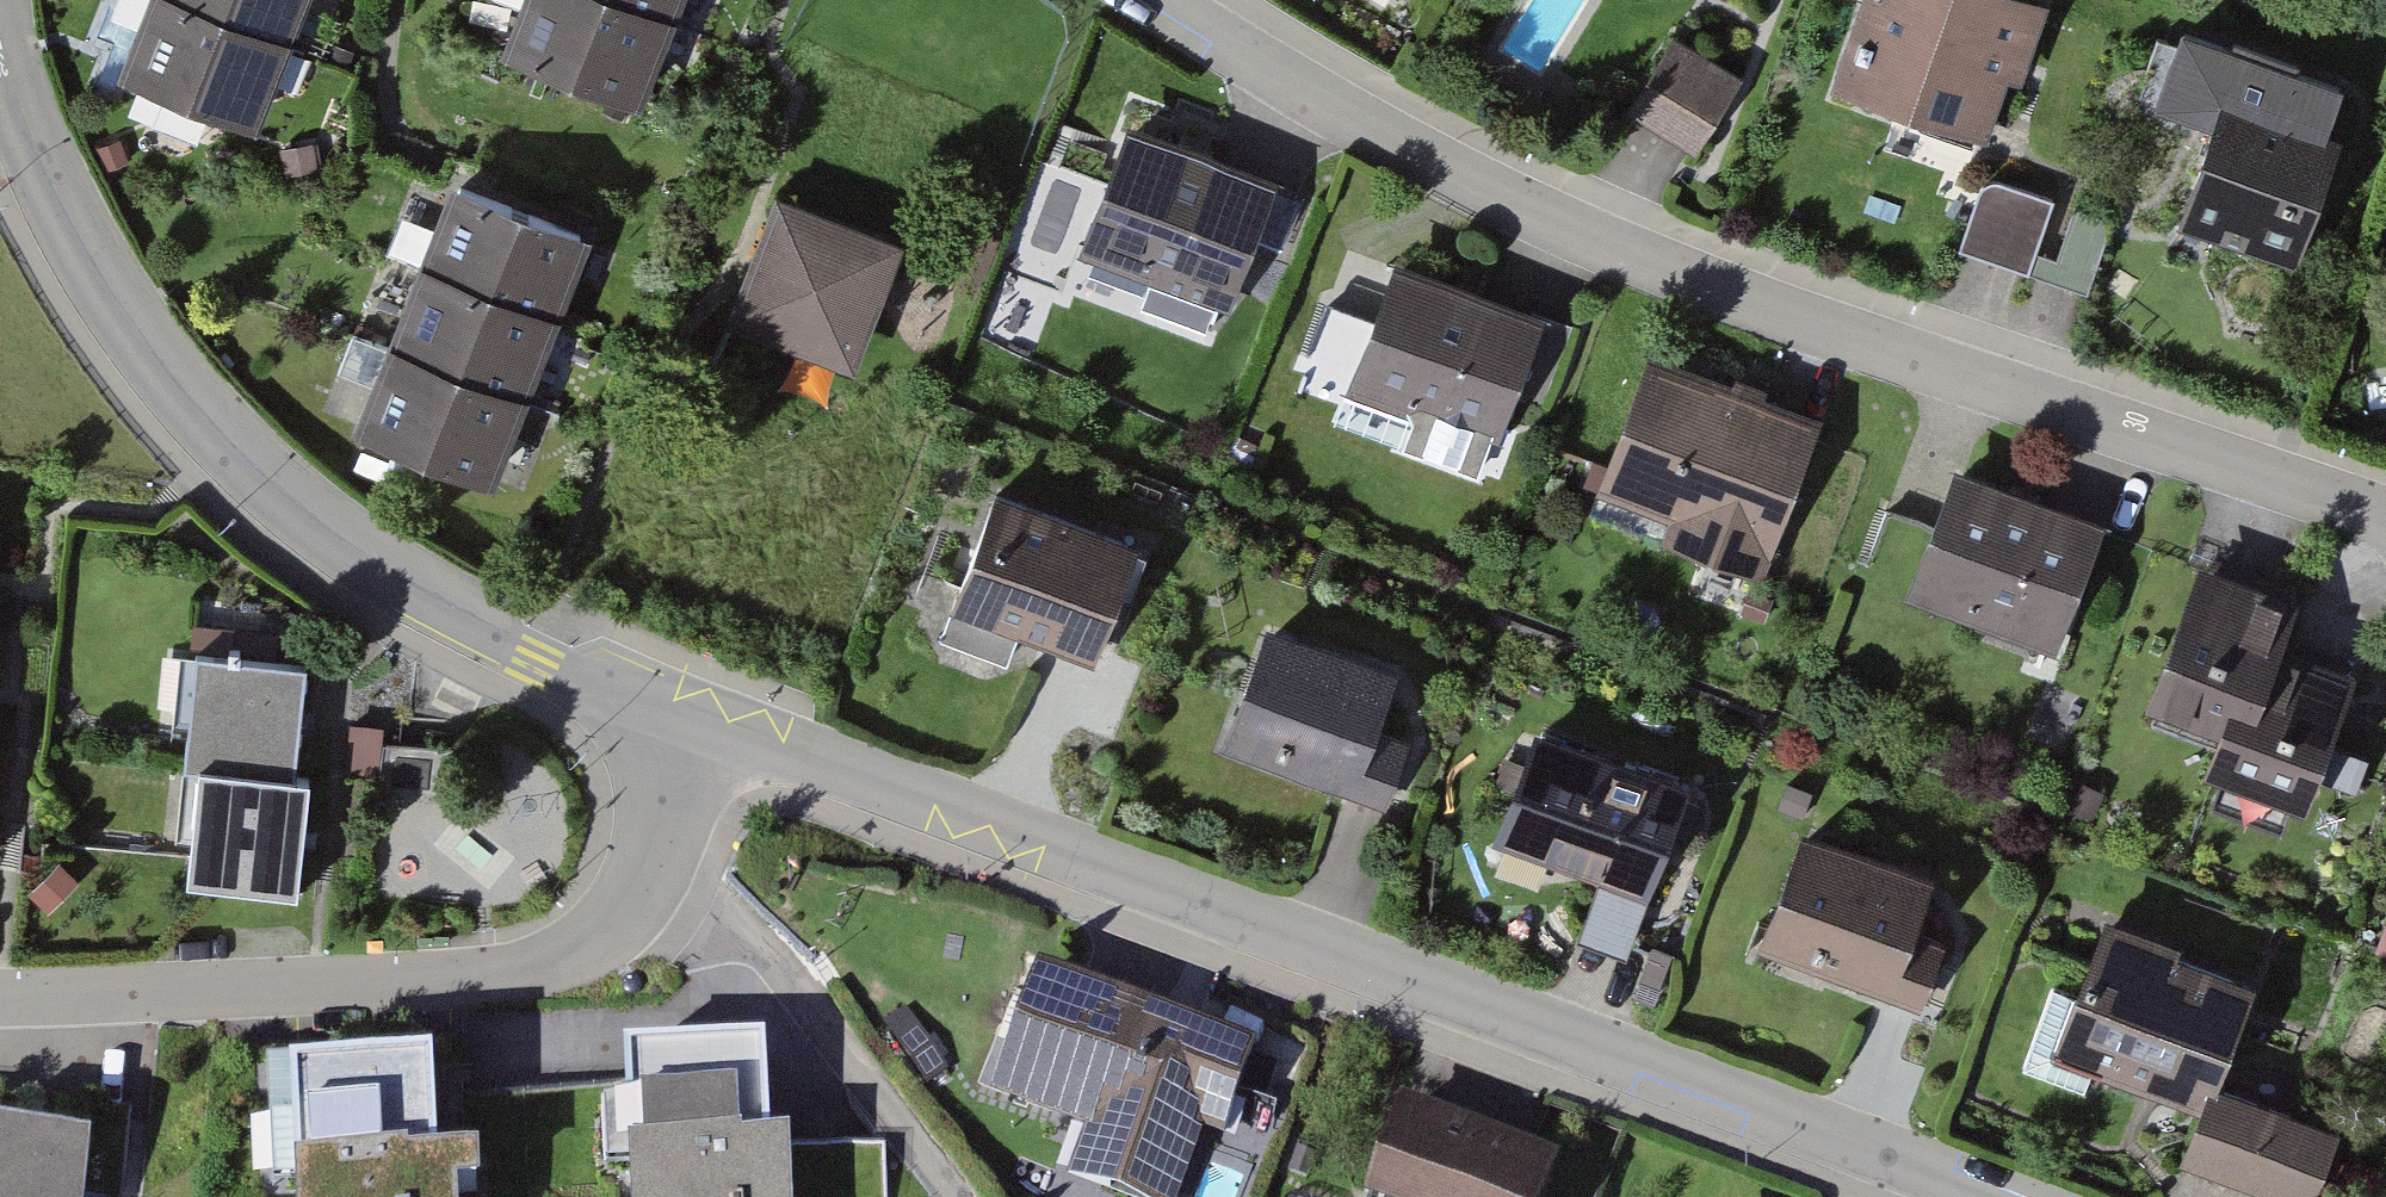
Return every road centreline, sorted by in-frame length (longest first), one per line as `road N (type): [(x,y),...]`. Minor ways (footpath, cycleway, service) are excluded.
road 1 (residential): [(1981,1196),(709,726)]
road 2 (residential): [(2385,513),(1729,294),(1317,96),(1165,0)]
road 3 (residential): [(709,726),(437,605),(366,555),(206,413),(102,283),(49,191),(0,42)]
road 4 (residential): [(0,1003),(508,980),(592,937),(655,865)]
road 5 (residential): [(957,1196),(779,968),(655,865)]
road 6 (residential): [(655,865),(709,726)]

